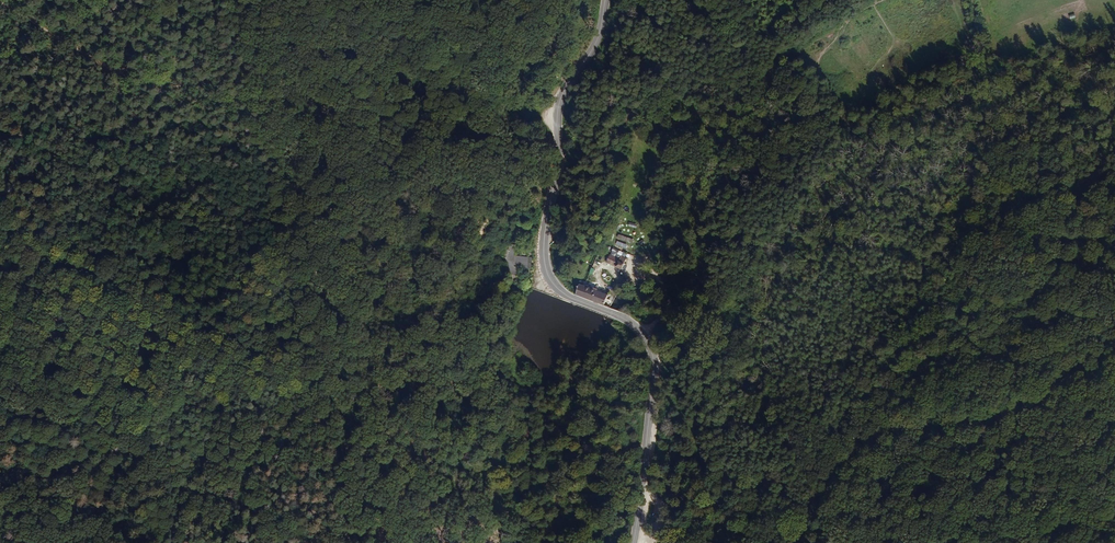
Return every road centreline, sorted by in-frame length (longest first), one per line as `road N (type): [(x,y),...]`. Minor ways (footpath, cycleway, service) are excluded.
road 1 (secondary): [(634,542),(652,350),(629,322),(560,291),(544,260),(558,107),(596,42),(605,0)]
road 2 (track): [(1114,351),(1026,404),(884,440),(777,530),(656,542)]
road 3 (track): [(0,3),(146,85),(187,83),(258,55)]

